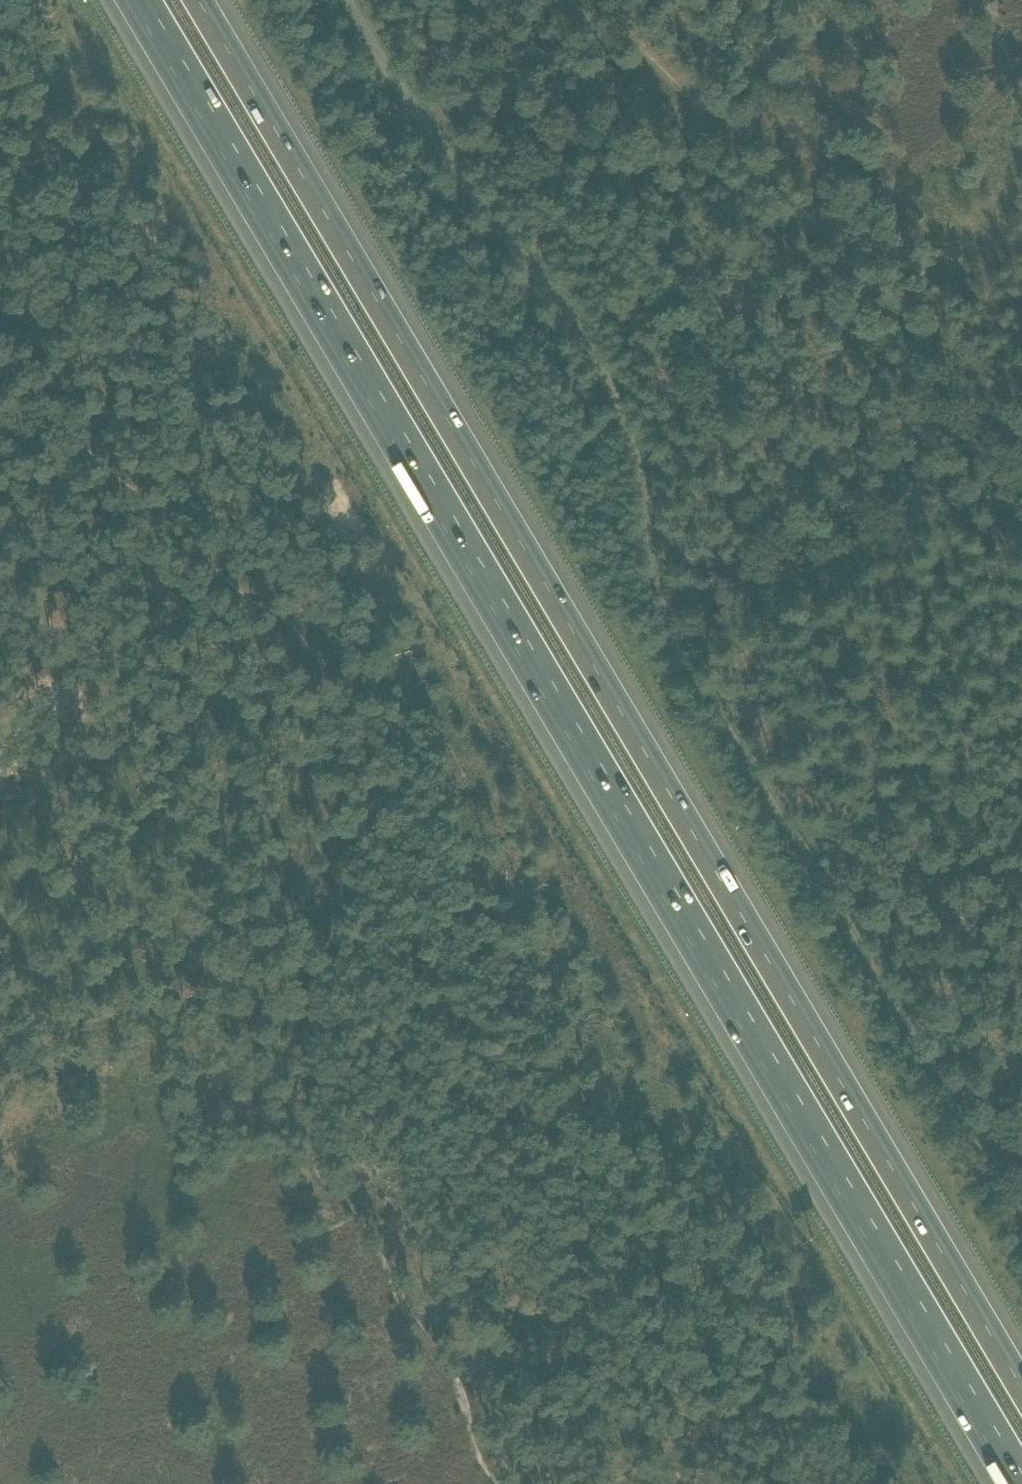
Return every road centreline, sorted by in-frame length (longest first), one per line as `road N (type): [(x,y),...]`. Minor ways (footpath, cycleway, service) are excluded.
road 1 (motorway): [(140,0),(1020,1483)]
road 2 (motorway): [(1021,1386),(200,0)]
road 3 (track): [(504,1483),(471,1450),(455,1383),(387,1281),(361,1213),(317,1170),(292,1118),(284,1056),(337,896),(307,811),(296,740),(324,669),(0,352)]
road 4 (track): [(1021,454),(593,0)]
road 5 (track): [(823,239),(1021,83)]

